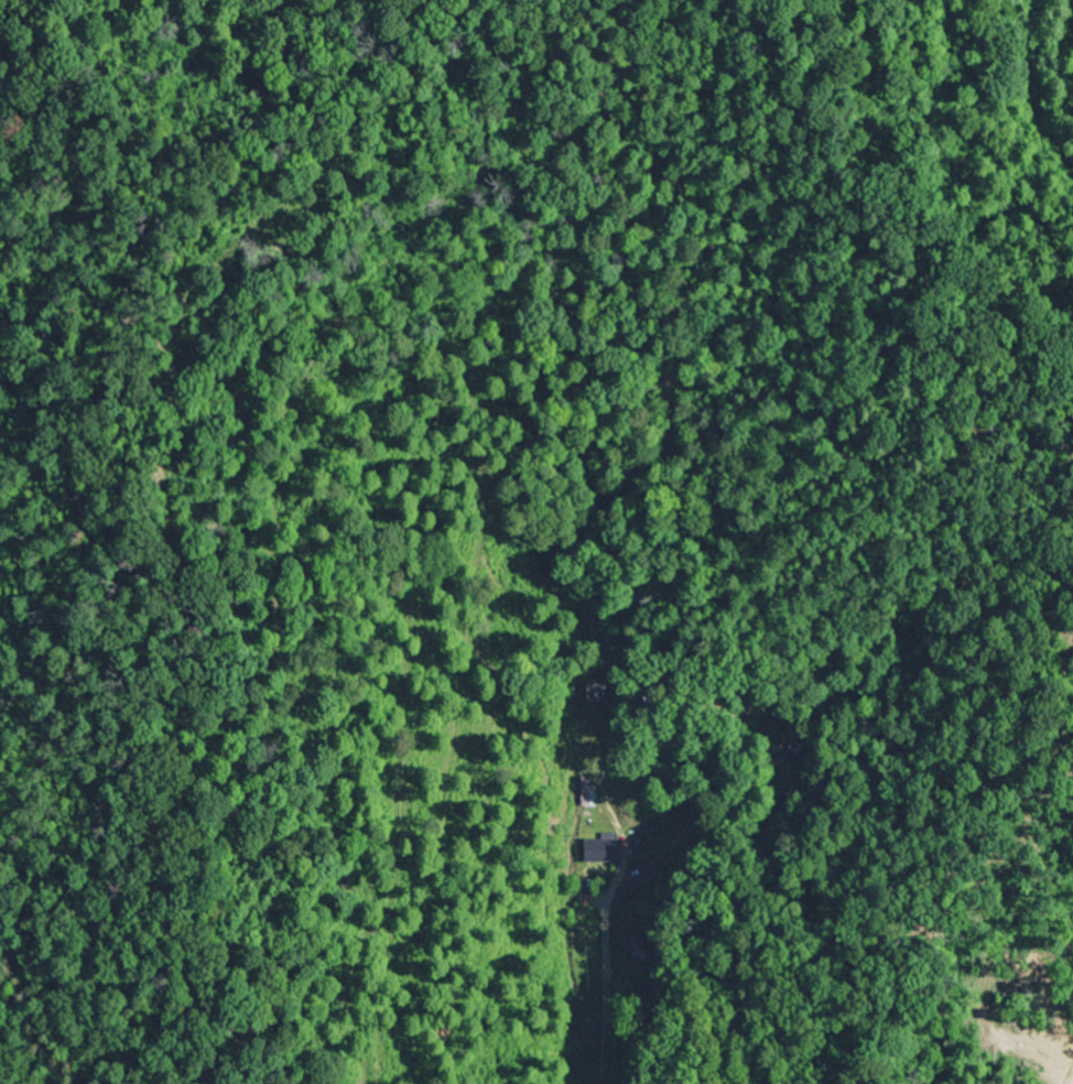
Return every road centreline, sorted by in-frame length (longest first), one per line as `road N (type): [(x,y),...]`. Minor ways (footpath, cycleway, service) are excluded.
road 1 (residential): [(604,1083),(606,919),(614,892)]

